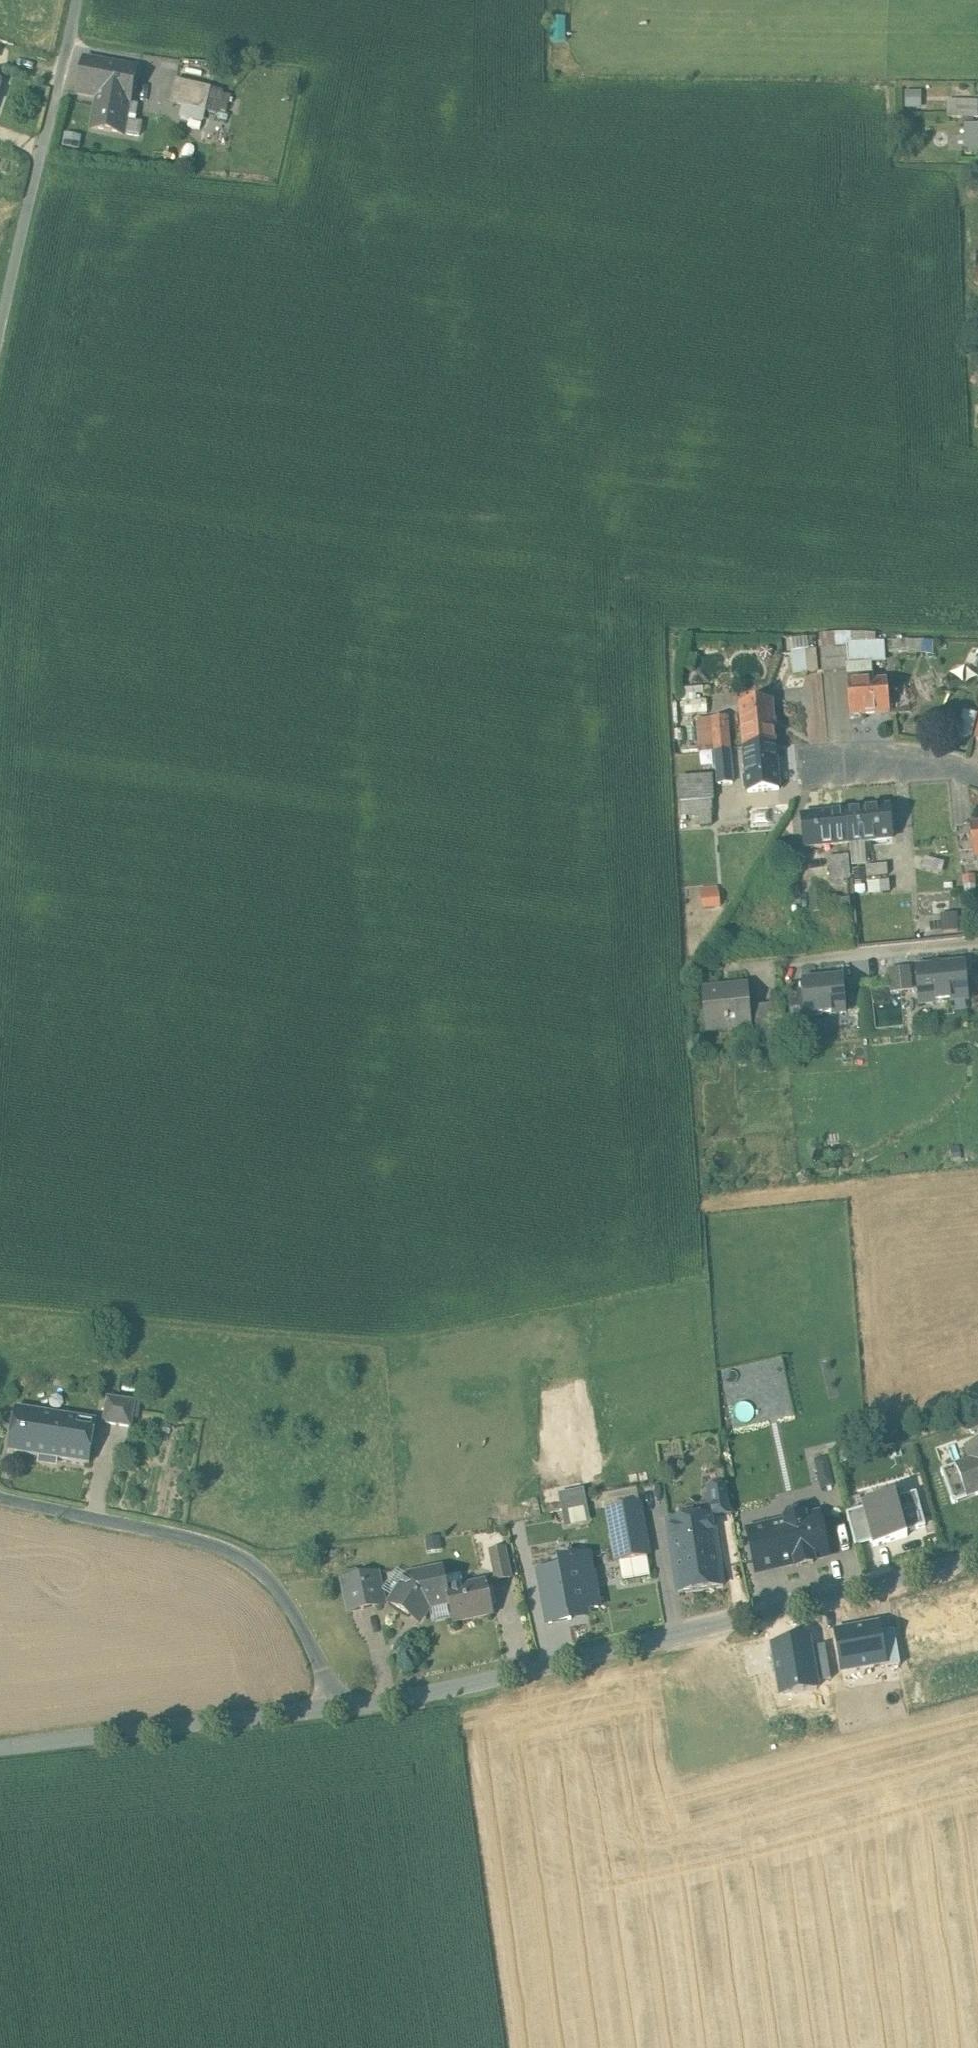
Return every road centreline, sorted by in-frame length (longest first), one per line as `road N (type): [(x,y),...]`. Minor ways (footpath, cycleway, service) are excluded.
road 1 (residential): [(977,1559),(588,1660),(335,1708)]
road 2 (residential): [(335,1708),(273,1587),(216,1544),(0,1495)]
road 3 (residential): [(335,1708),(0,1743)]
road 4 (residential): [(71,0),(0,318)]
road 5 (residential): [(693,968),(977,941)]
road 6 (residential): [(977,777),(935,760),(816,762)]

